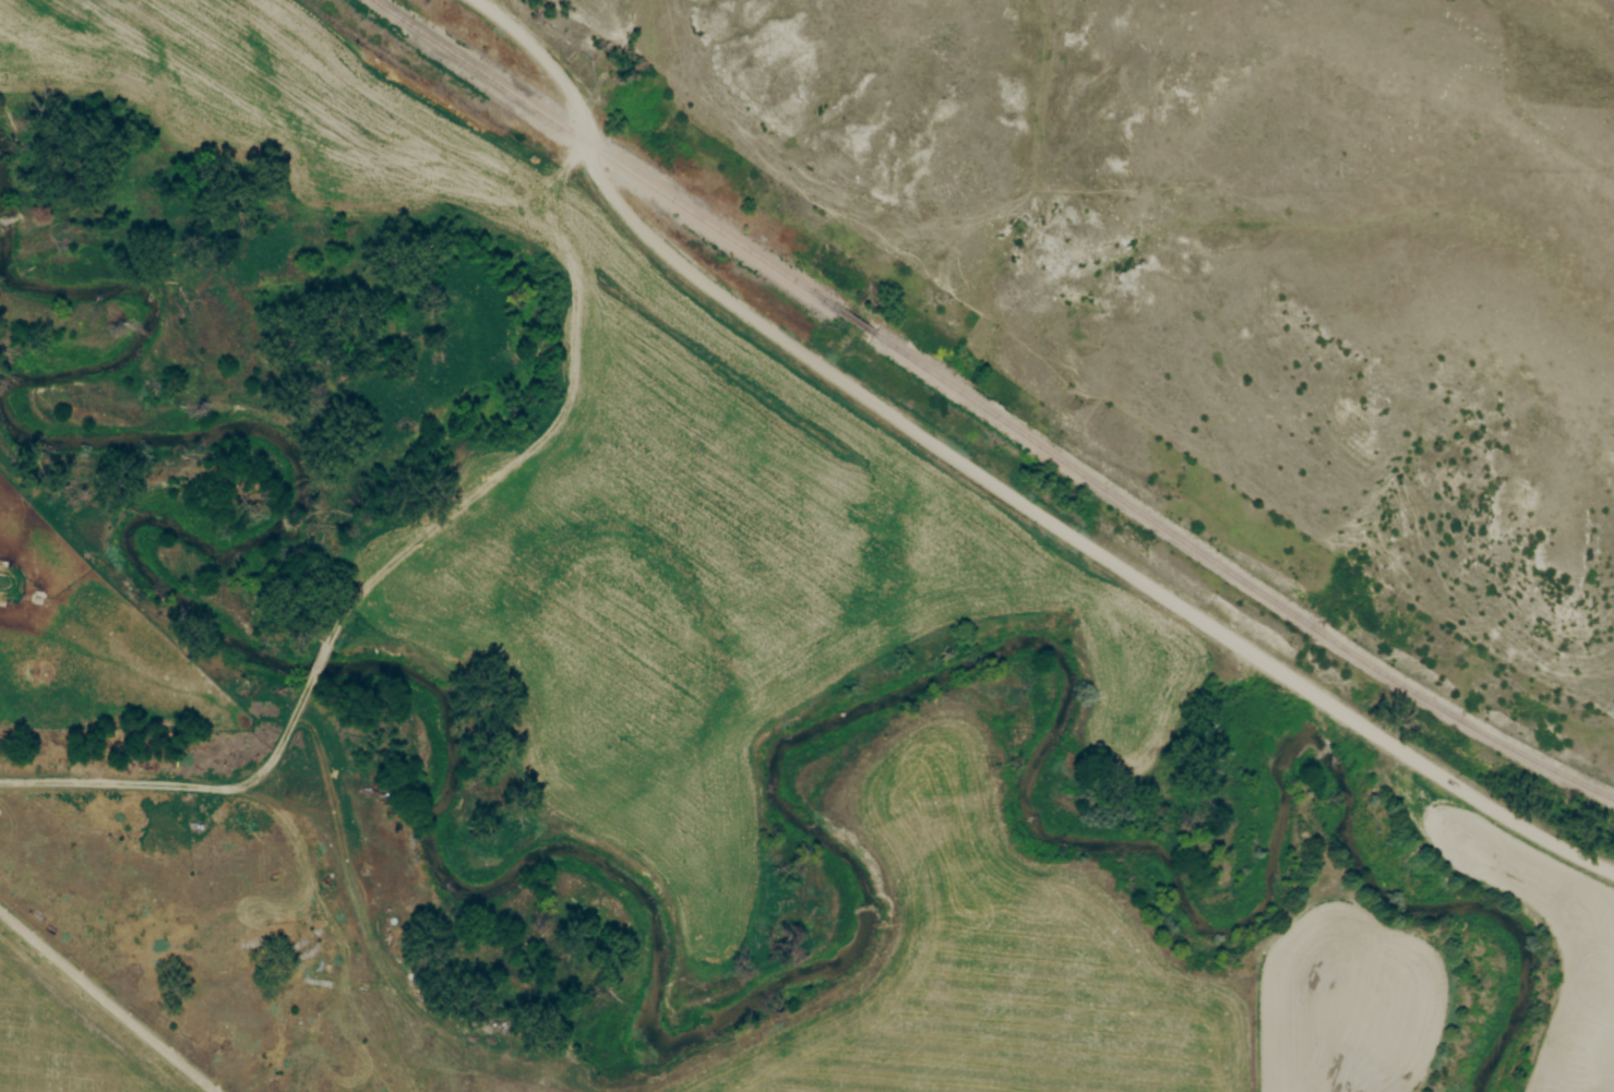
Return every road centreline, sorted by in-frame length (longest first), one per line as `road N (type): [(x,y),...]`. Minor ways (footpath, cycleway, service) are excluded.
road 1 (residential): [(1613,876),(1445,777),(708,287),(625,212),(603,184),(586,129),(543,57),(477,0)]

